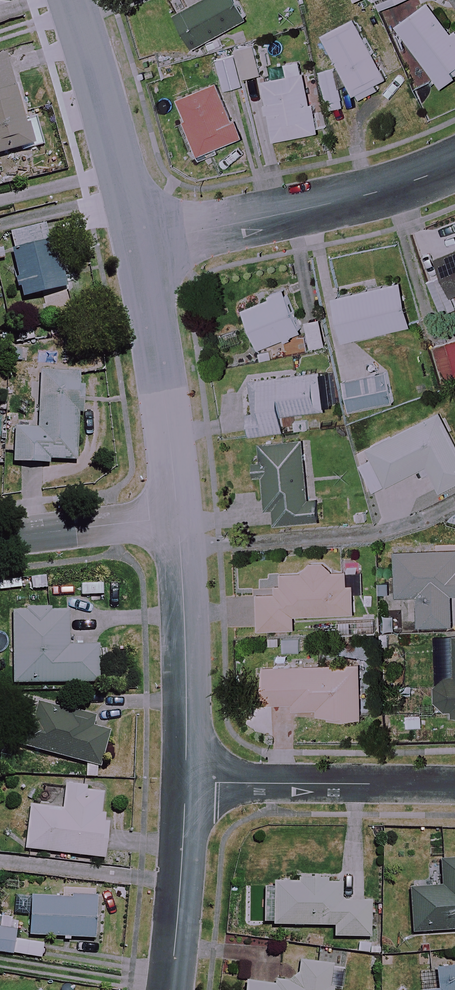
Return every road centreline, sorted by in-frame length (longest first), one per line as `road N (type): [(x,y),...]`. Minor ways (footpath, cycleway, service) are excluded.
road 1 (residential): [(454,164),(361,197),(138,243)]
road 2 (residential): [(177,518),(138,243)]
road 3 (residential): [(187,782),(454,787)]
road 4 (residential): [(187,782),(177,518)]
road 5 (residential): [(138,243),(71,0)]
road 6 (residential): [(169,989),(187,782)]
road 7 (residential): [(177,518),(0,538)]

